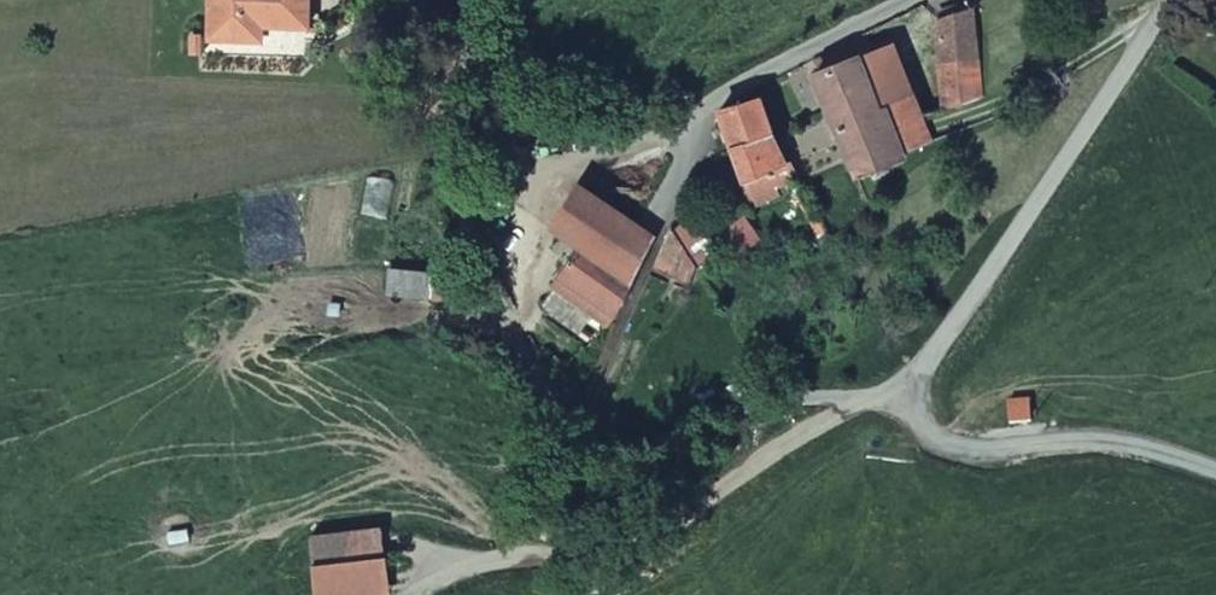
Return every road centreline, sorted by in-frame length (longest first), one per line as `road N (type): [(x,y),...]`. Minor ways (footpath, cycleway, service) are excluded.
road 1 (residential): [(488,0),(461,148),(464,209),(591,462),(661,460),(783,413),(871,398)]
road 2 (unclassified): [(871,398),(809,426),(694,506),(578,546),(497,559),(407,594)]
road 3 (unclassified): [(1172,0),(959,317),(901,385)]
road 4 (unclassified): [(901,385),(935,437),(963,447),(1118,440),(1215,471)]

